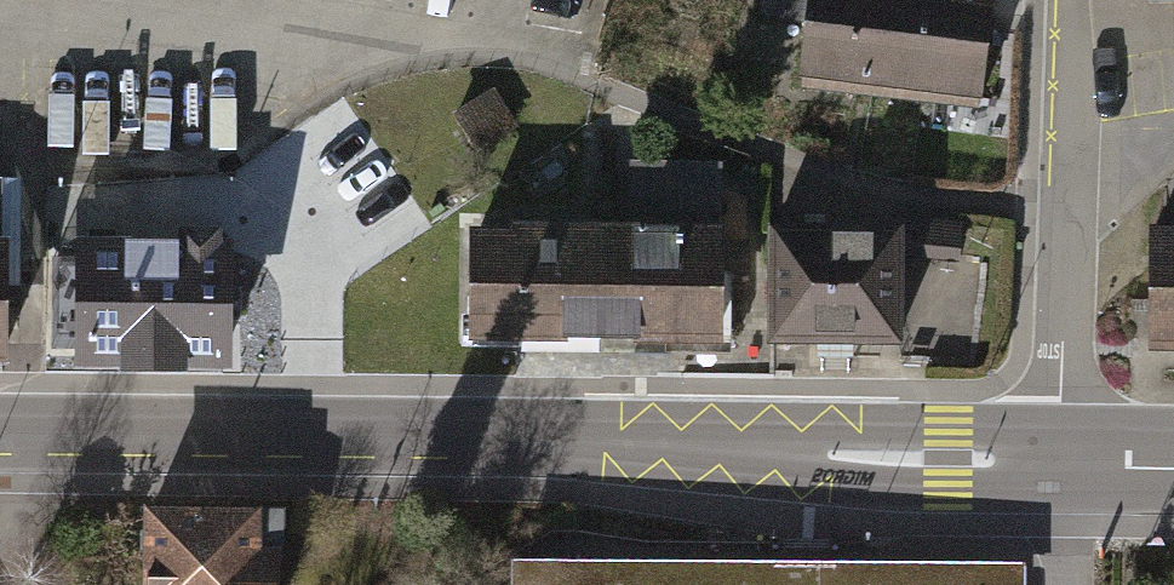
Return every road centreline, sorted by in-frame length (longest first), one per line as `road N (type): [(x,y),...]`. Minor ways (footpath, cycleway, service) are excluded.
road 1 (tertiary): [(0,432),(534,437),(839,458),(1173,465)]

